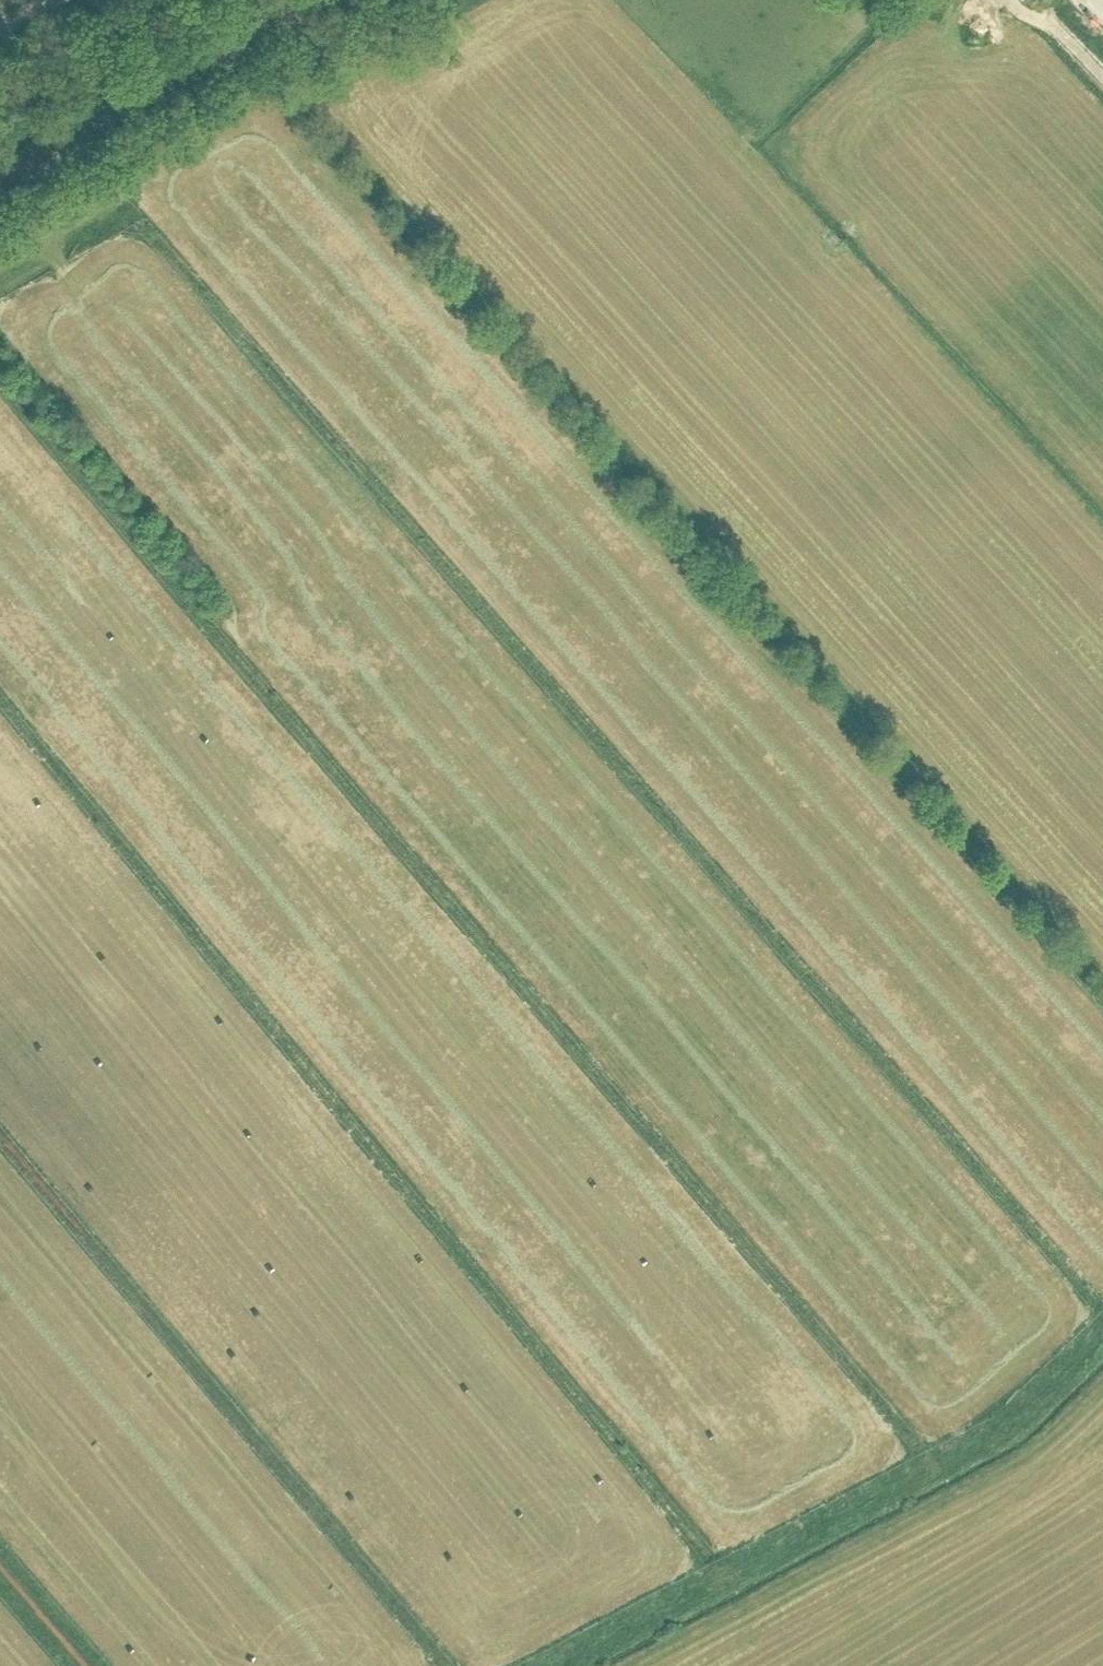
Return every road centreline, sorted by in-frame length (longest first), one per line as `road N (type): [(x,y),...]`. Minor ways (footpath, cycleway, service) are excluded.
road 1 (unclassified): [(0,174),(308,0)]

